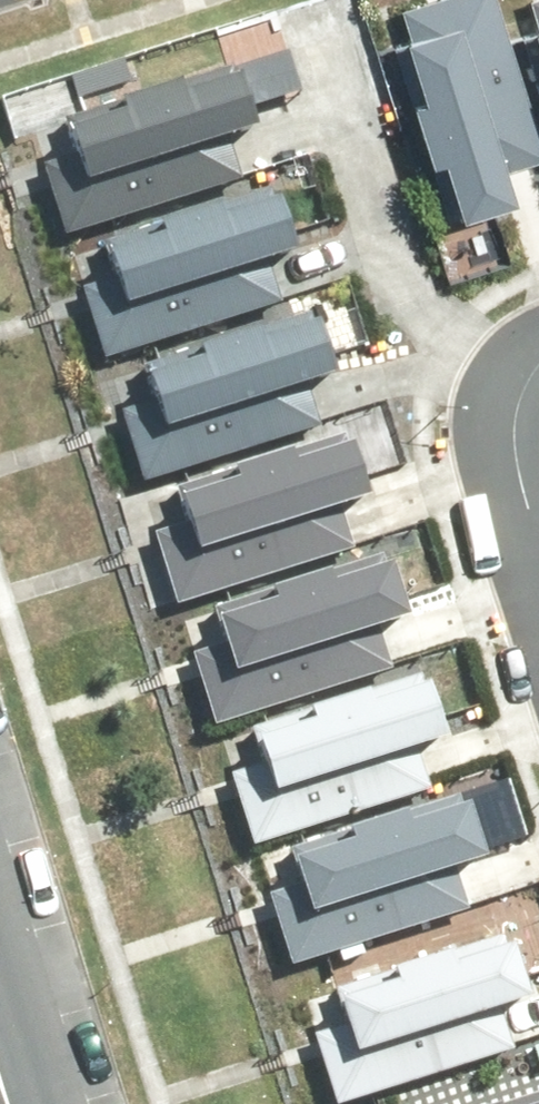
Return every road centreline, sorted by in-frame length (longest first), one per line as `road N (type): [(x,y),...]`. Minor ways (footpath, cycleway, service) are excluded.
road 1 (residential): [(538,539),(510,427),(519,388),(538,361)]

